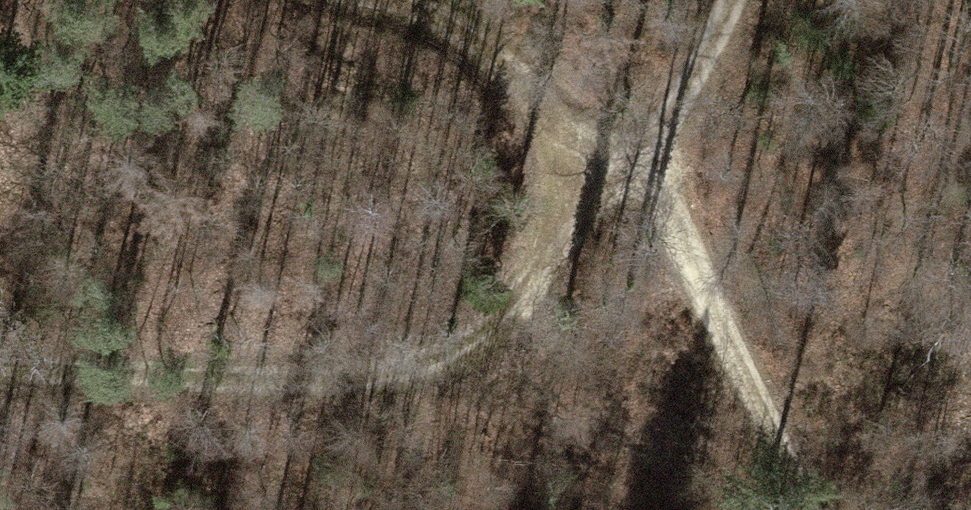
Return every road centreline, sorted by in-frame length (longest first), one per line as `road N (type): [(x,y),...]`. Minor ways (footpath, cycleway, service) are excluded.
road 1 (track): [(0,371),(304,387),(442,372),(527,310),(635,163)]
road 2 (track): [(635,163),(805,509)]
road 3 (track): [(311,0),(455,40),(635,163)]
road 4 (track): [(635,163),(710,49),(725,0)]

